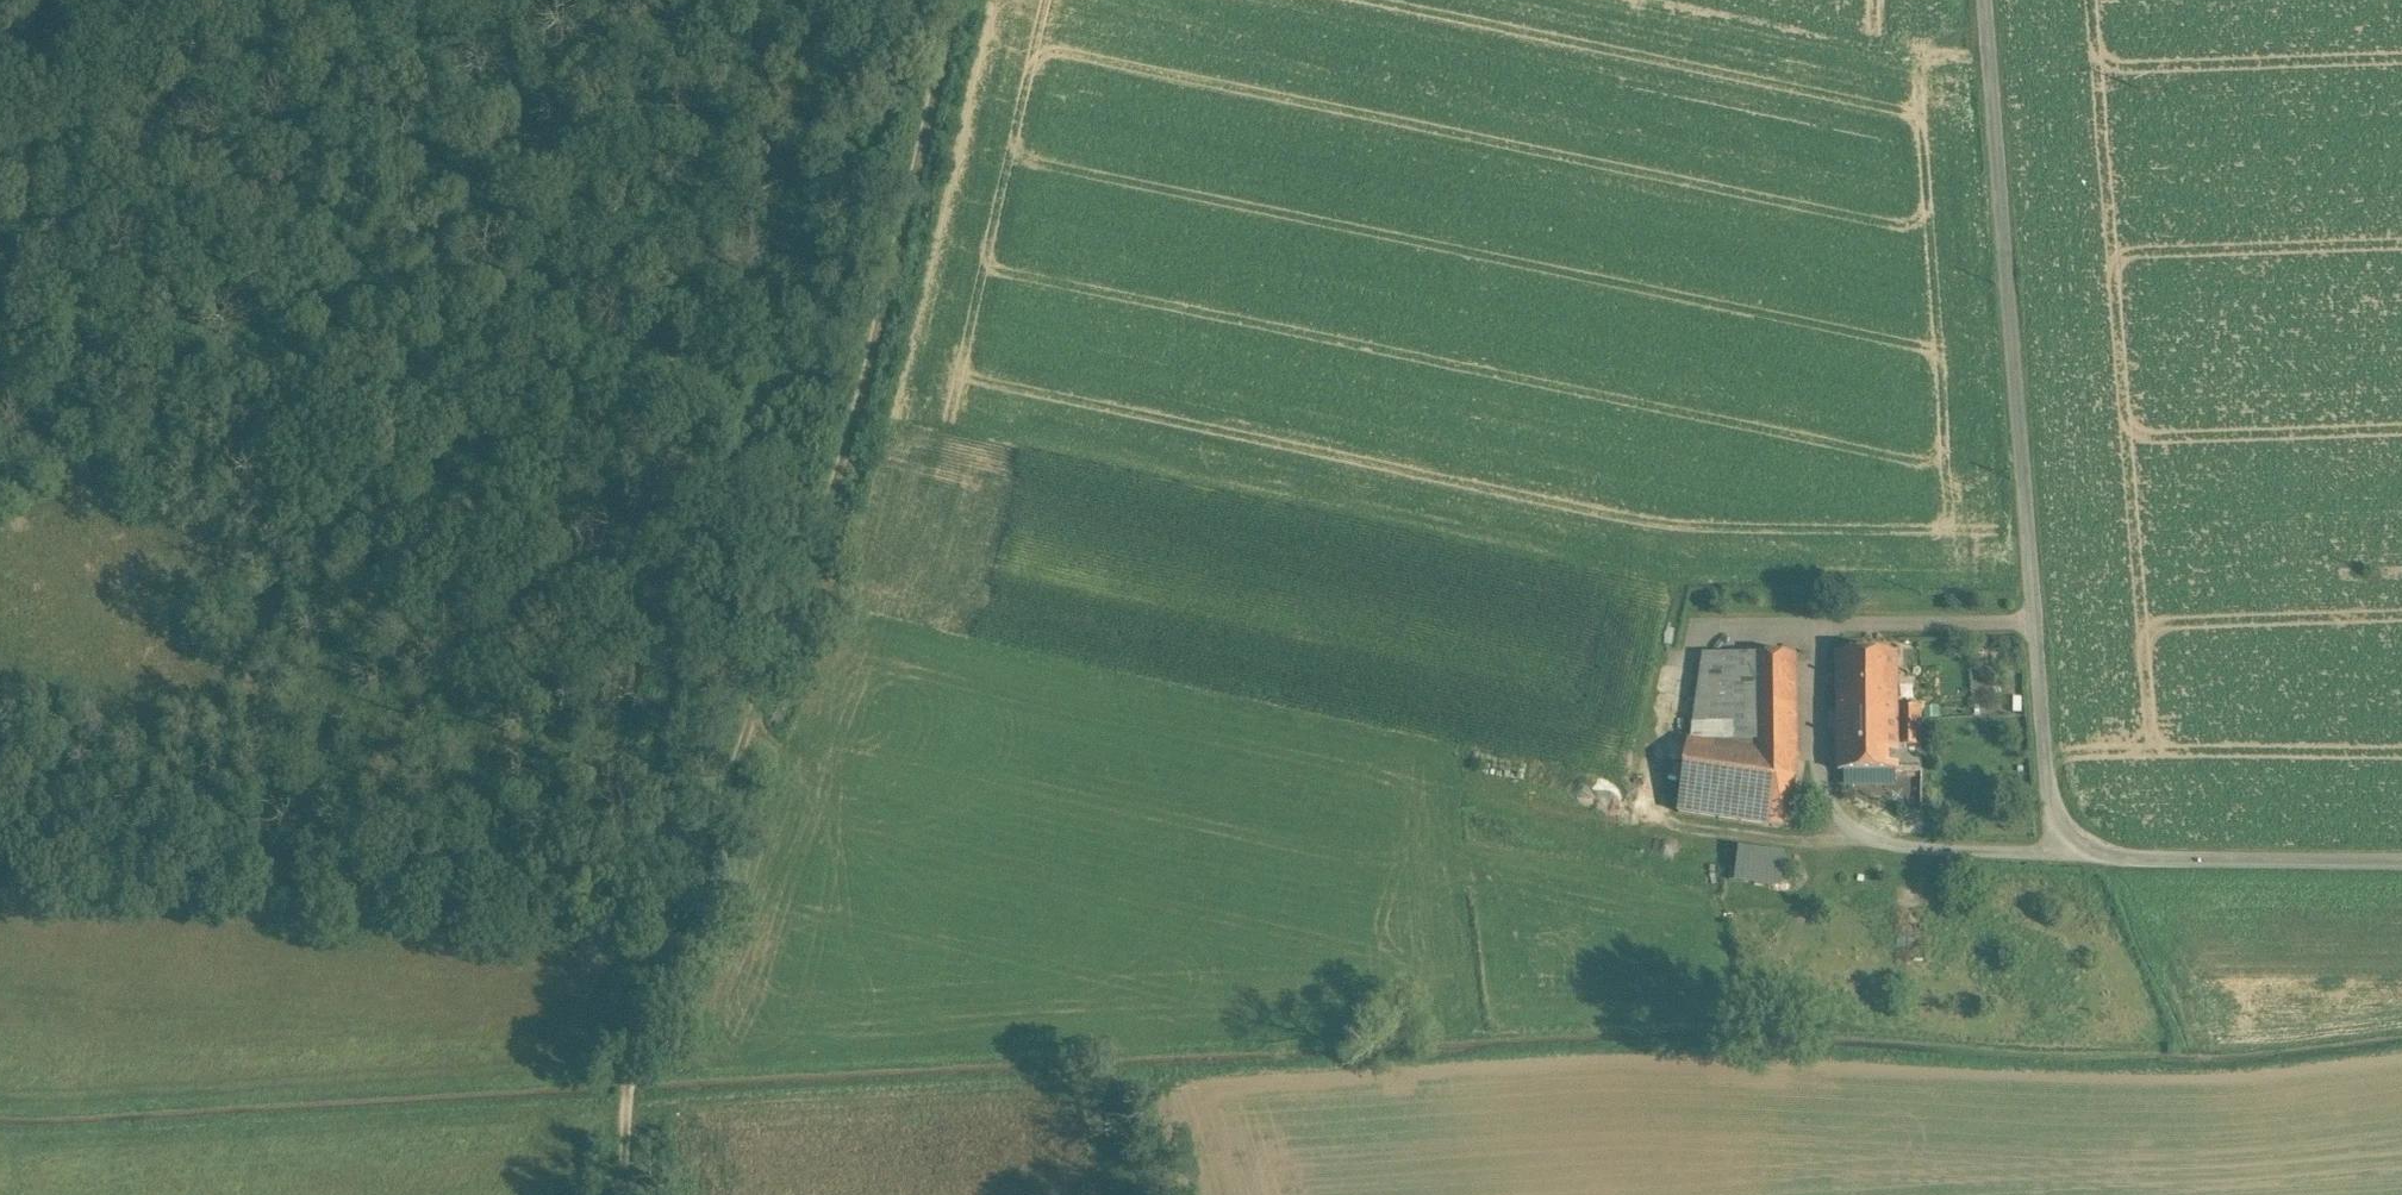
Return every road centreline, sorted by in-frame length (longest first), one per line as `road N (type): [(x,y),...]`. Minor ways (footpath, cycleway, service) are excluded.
road 1 (track): [(2040,624),(1756,627),(1713,634),(1693,646),(1658,798),(1689,826),(1788,845),(2075,848)]
road 2 (track): [(1988,0),(2048,774),(2055,812),(2075,848)]
road 3 (unclassified): [(2075,848),(2128,861),(2401,858)]
road 4 (track): [(1820,846),(1820,626)]

